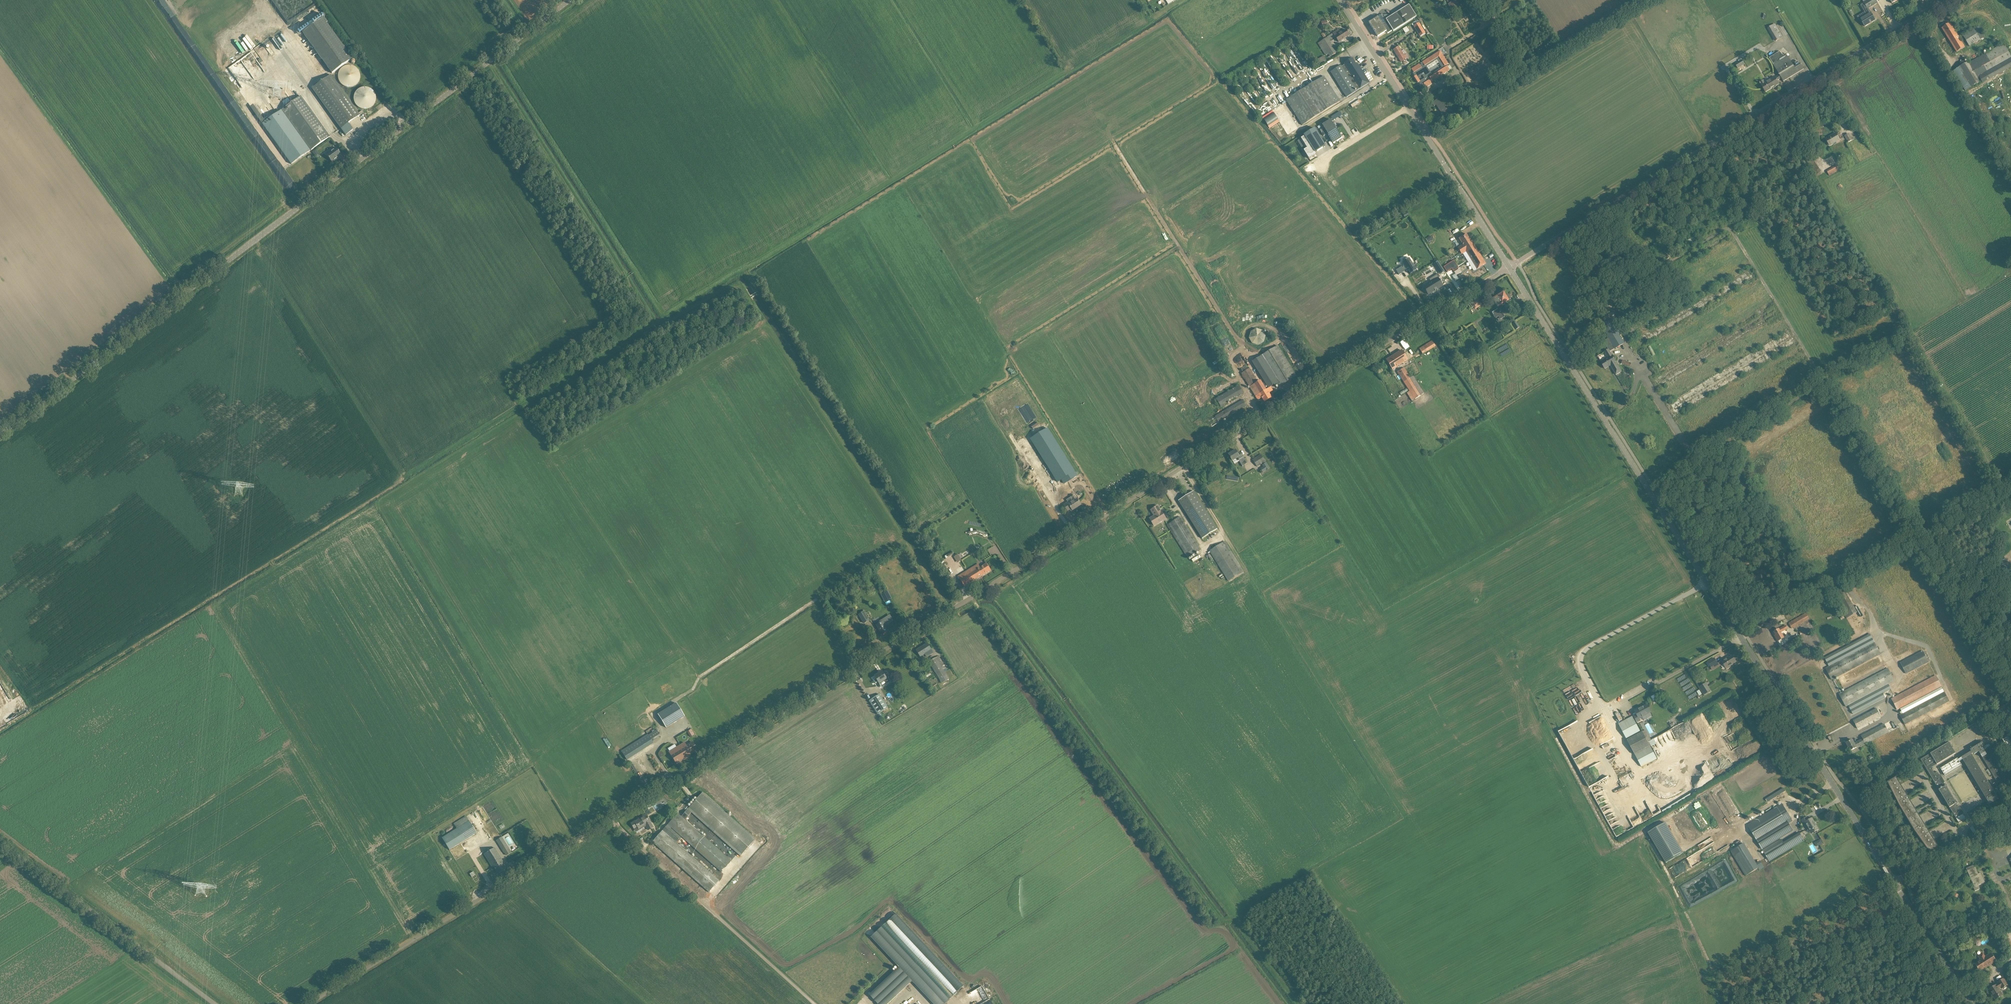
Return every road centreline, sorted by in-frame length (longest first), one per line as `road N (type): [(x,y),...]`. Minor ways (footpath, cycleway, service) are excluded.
road 1 (unclassified): [(612,821),(1509,266)]
road 2 (tertiary): [(1894,883),(1509,266)]
road 3 (tertiary): [(0,435),(571,0)]
road 4 (track): [(1296,1003),(989,588)]
road 5 (unclassified): [(1509,266),(1943,0)]
road 6 (track): [(1226,922),(997,614),(981,610),(963,619),(954,610)]
road 7 (track): [(958,607),(911,537),(653,715)]
road 8 (unclassified): [(310,1003),(612,821)]
road 9 (track): [(653,320),(488,63)]
road 10 (unclassified): [(612,821),(814,1003)]
road 11 (unclassified): [(214,1003),(0,841)]
road 12 (track): [(1116,146),(1241,347),(1257,353)]
road 13 (tertiary): [(1509,266),(1407,106)]
road 14 (tertiary): [(1971,1003),(1894,883)]
road 15 (unclassified): [(1894,883),(2010,829)]
road 16 (tertiary): [(1407,106),(1339,0)]

